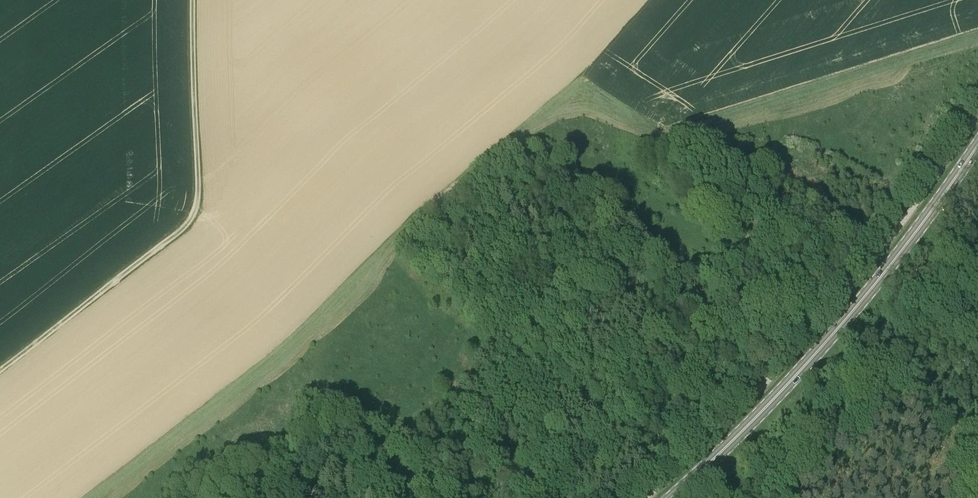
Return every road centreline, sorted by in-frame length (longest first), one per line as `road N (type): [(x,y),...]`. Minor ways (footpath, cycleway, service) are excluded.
road 1 (track): [(977,35),(673,130),(589,107),(564,106),(540,118),(89,497)]
road 2 (primary): [(671,497),(830,337),(977,144)]
road 3 (track): [(0,370),(195,214),(193,0)]

